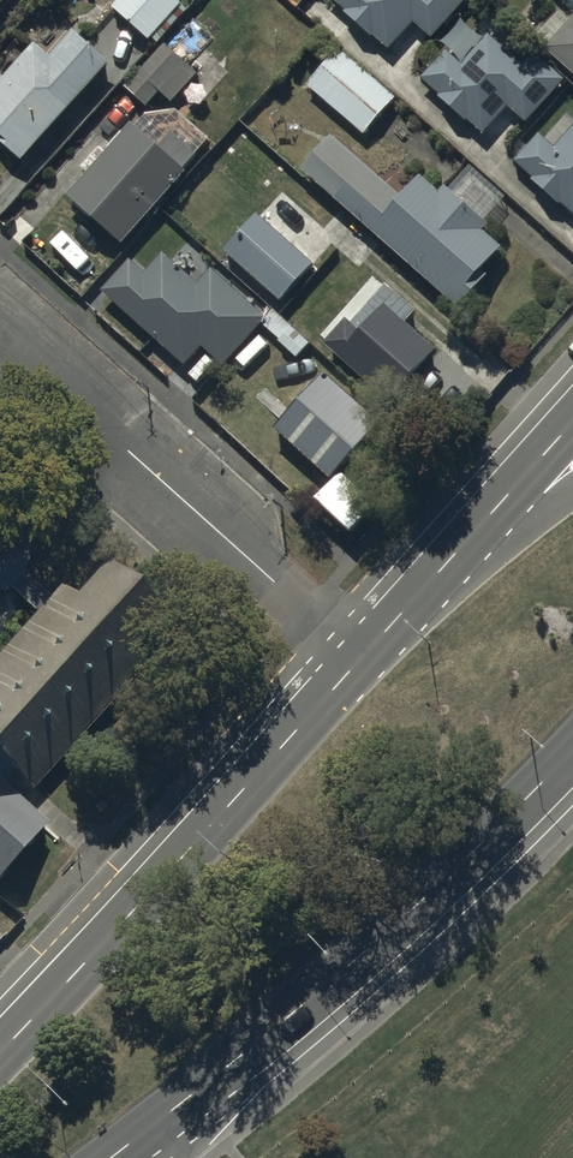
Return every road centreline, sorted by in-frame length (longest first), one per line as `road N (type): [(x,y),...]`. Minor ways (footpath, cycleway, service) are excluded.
road 1 (primary): [(572,751),(337,975),(131,1144)]
road 2 (primary): [(0,1053),(361,660)]
road 3 (residential): [(361,660),(0,336)]
road 4 (primary): [(449,562),(572,423)]
road 5 (primary): [(449,562),(572,492)]
road 6 (primary): [(361,660),(449,562)]

